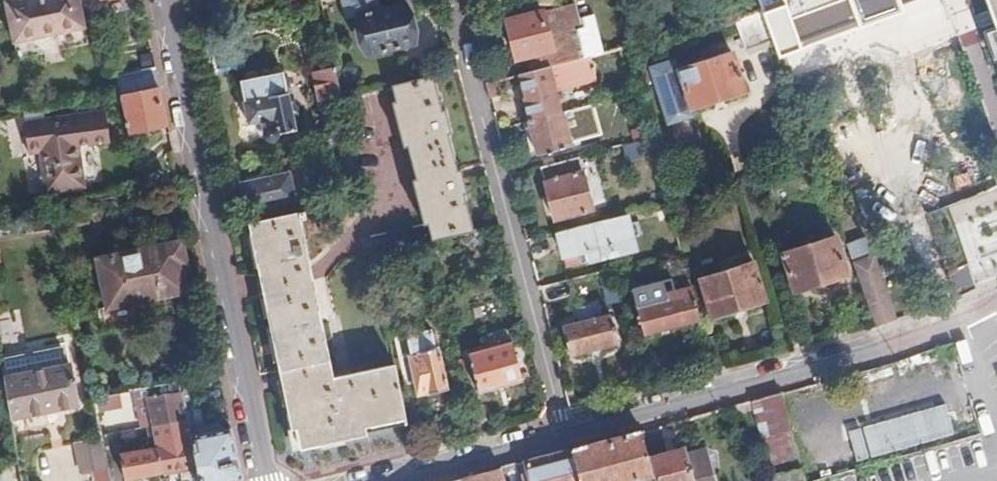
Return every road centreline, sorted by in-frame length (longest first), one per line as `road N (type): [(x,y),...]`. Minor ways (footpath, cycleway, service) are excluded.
road 1 (residential): [(265,480),(167,0)]
road 2 (residential): [(996,304),(913,337),(561,437)]
road 3 (residential): [(450,0),(561,437)]
road 4 (residential): [(561,437),(382,480)]

